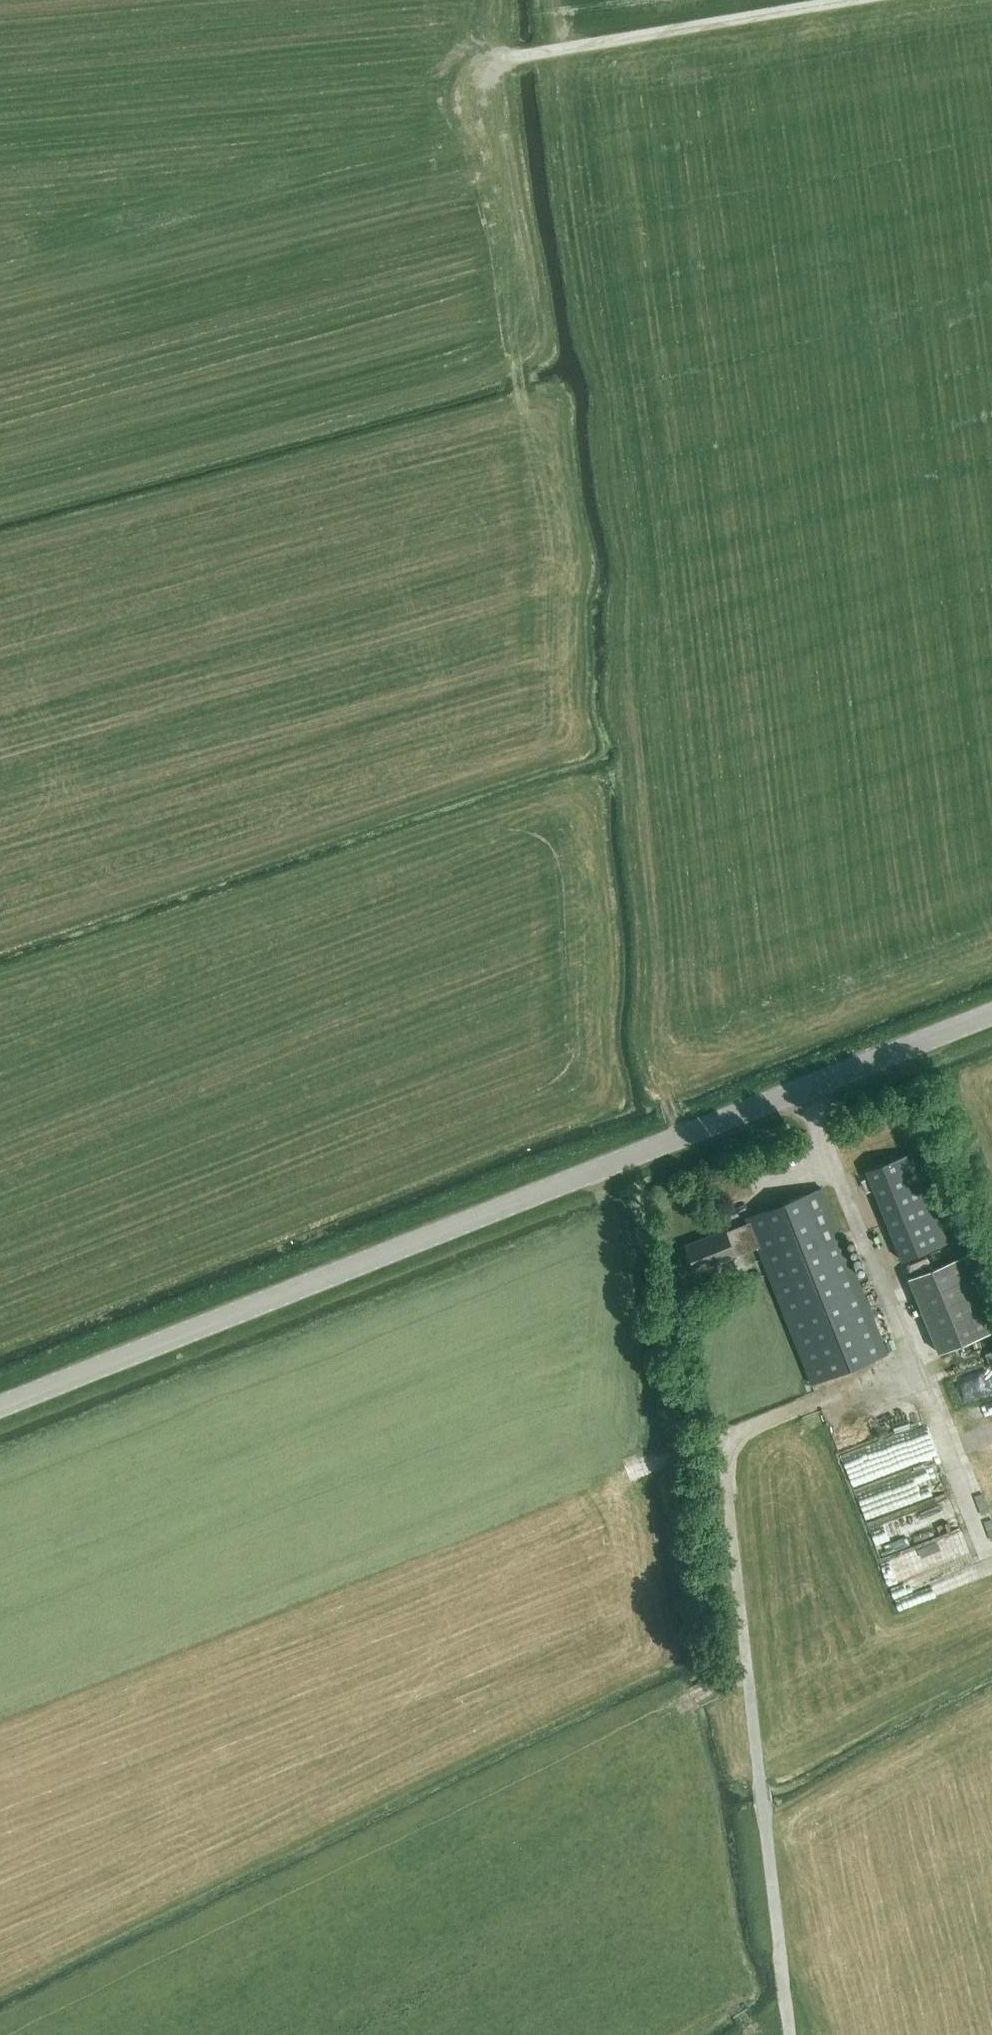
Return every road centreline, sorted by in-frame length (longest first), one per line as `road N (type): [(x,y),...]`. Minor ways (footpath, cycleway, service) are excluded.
road 1 (track): [(0,741),(552,567),(517,365),(521,296),(499,182),(466,84),(479,66),(508,56),(838,0)]
road 2 (tertiary): [(0,1410),(991,1015)]
road 3 (track): [(823,1402),(724,1440),(794,2034)]

